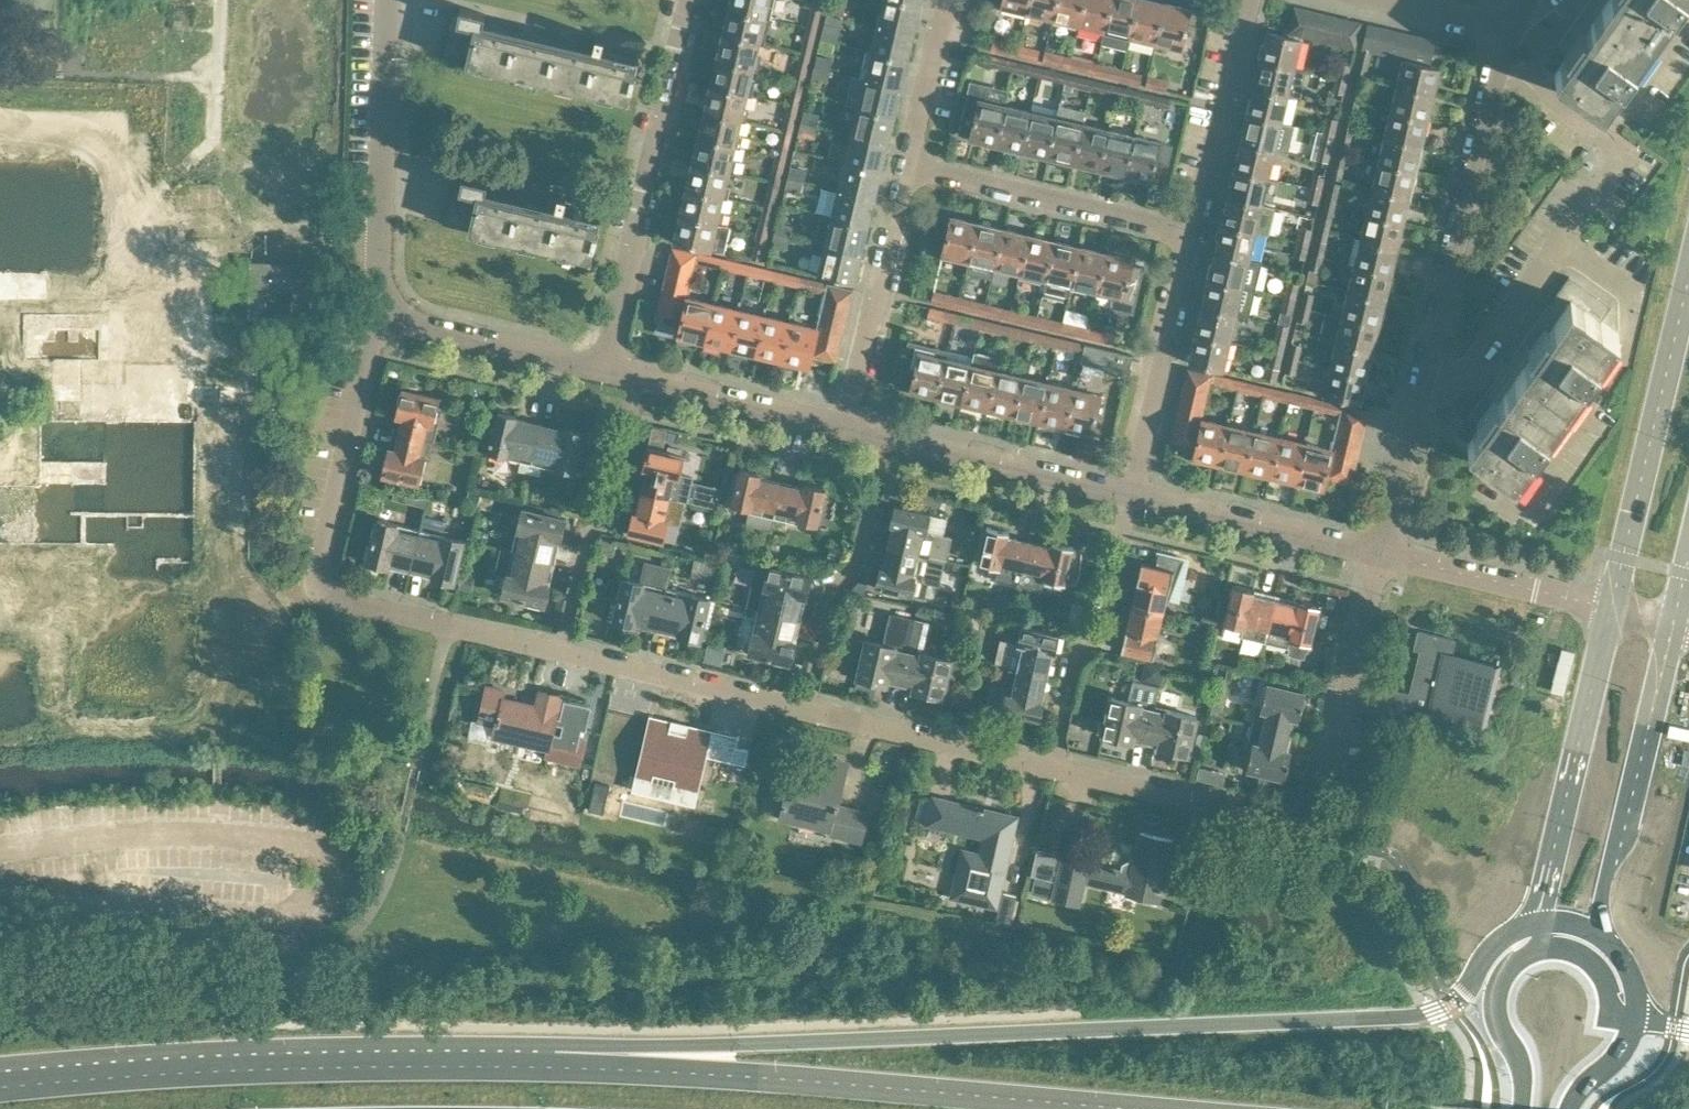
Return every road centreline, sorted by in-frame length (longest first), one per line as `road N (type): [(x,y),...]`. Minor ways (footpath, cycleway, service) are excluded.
road 1 (primary): [(1459,1000),(1405,1017),(728,1045),(556,1067)]
road 2 (primary): [(1140,1108),(556,1067)]
road 3 (primary): [(556,1067),(294,1067),(0,1087)]
road 4 (residential): [(1381,553),(1507,27)]
road 5 (residential): [(1381,553),(1310,814),(1292,819),(1050,763)]
road 6 (residential): [(561,650),(320,590),(318,571),(385,316)]
road 7 (residential): [(382,239),(246,235),(0,255)]
road 8 (residential): [(597,369),(686,0)]
road 9 (secondary): [(1688,277),(1611,608)]
road 10 (secondary): [(1611,608),(1538,923)]
road 11 (secondary): [(1593,933),(1674,623)]
road 12 (residential): [(1195,231),(908,164)]
road 13 (residential): [(561,650),(577,555),(615,477),(634,377)]
road 14 (residential): [(802,706),(824,616),(852,568),(878,436)]
road 15 (residential): [(1050,763),(1113,525),(1133,497)]
road 16 (residential): [(1133,497),(1195,231)]
road 17 (residential): [(845,428),(908,164)]
road 18 (residential): [(1133,497),(878,436)]
road 19 (residential): [(0,599),(255,580)]
road 20 (residential): [(1050,763),(802,706)]
road 21 (residential): [(1381,553),(1133,497)]
road 22 (residential): [(802,706),(561,650)]
road 23 (residential): [(382,239),(387,0)]
road 24 (residential): [(1195,231),(1249,0)]
road 25 (residential): [(1611,608),(1381,553)]
road 26 (residential): [(597,369),(385,316)]
road 27 (residential): [(845,428),(634,377)]
road 28 (secondary): [(1537,949),(1507,970),(1495,1003),(1519,1067),(1522,1108)]
road 29 (residential): [(908,164),(947,0)]
road 30 (secondary): [(1634,1019),(1614,1013),(1588,959),(1537,949)]

